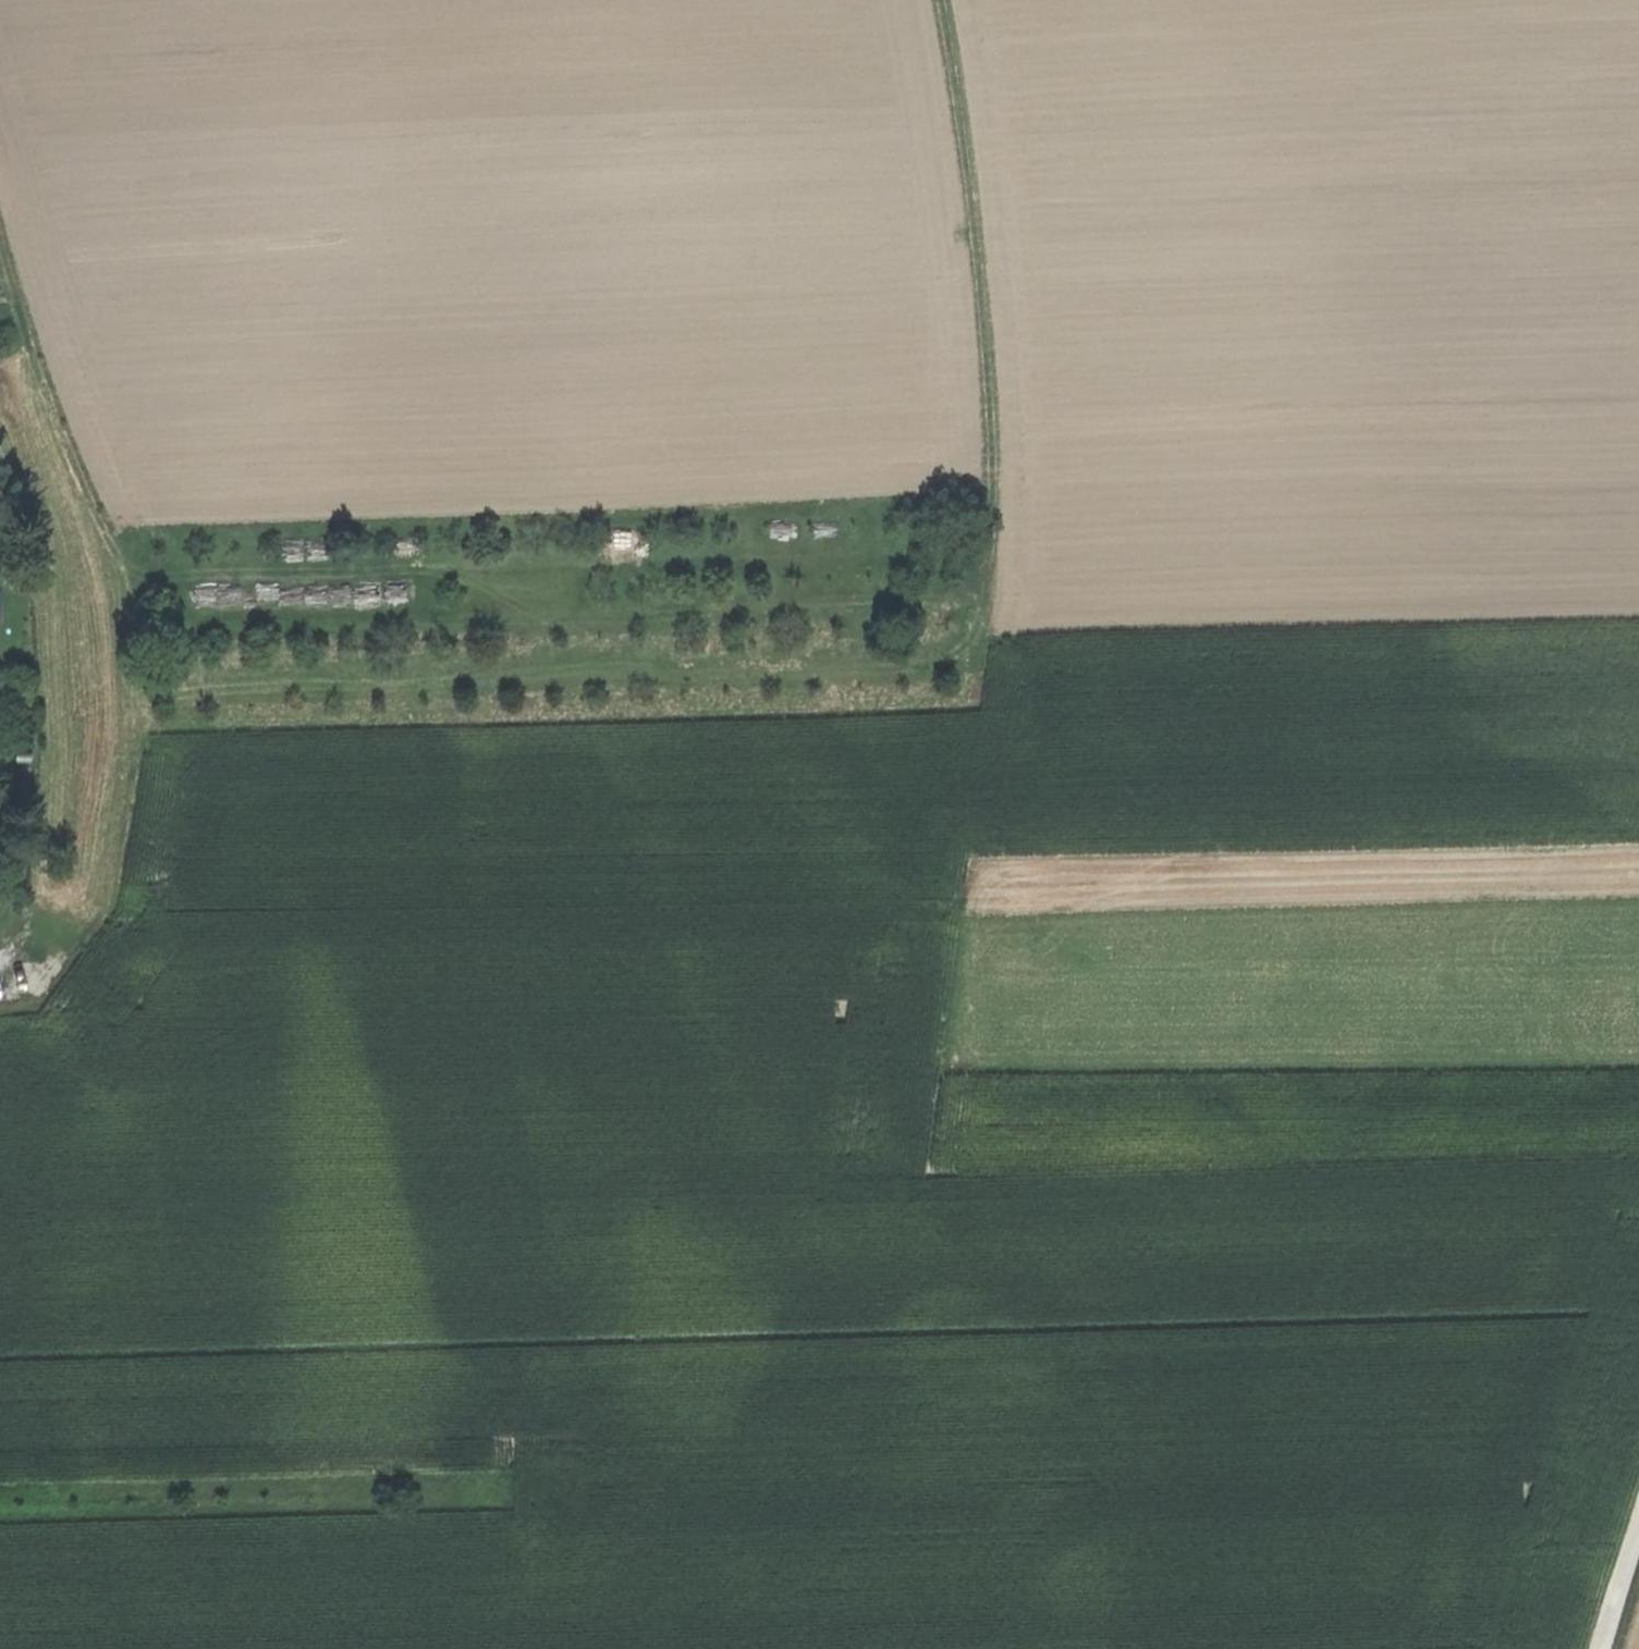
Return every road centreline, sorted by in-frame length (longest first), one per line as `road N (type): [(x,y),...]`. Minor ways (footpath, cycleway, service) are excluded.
road 1 (track): [(986,687),(993,463),(940,0)]
road 2 (track): [(116,566),(0,238)]

